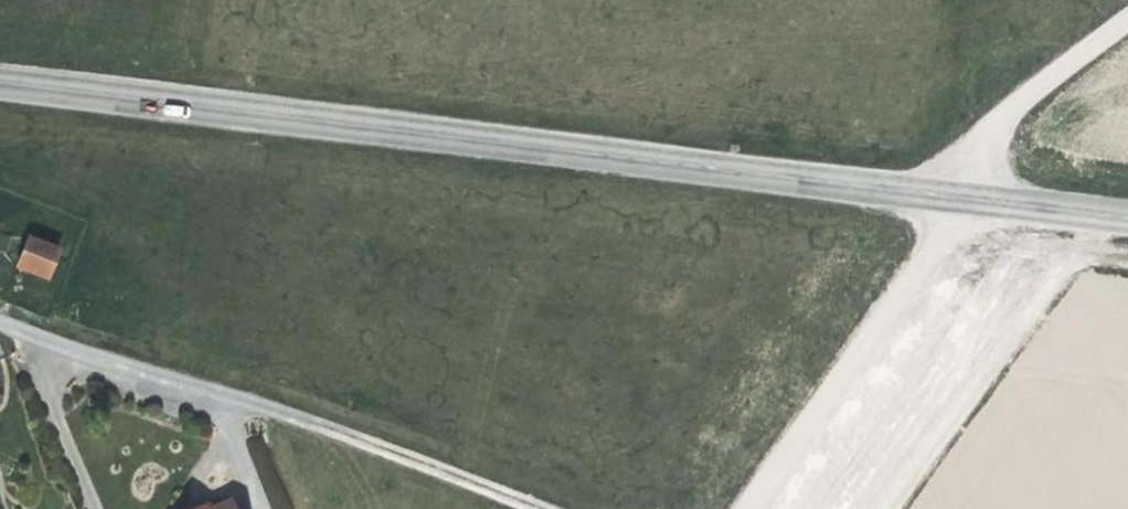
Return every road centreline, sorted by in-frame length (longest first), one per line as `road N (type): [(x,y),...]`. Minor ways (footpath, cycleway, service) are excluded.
road 1 (tertiary): [(0,82),(1127,216)]
road 2 (track): [(1127,24),(1027,101),(751,508)]
road 3 (residential): [(0,323),(508,508)]

